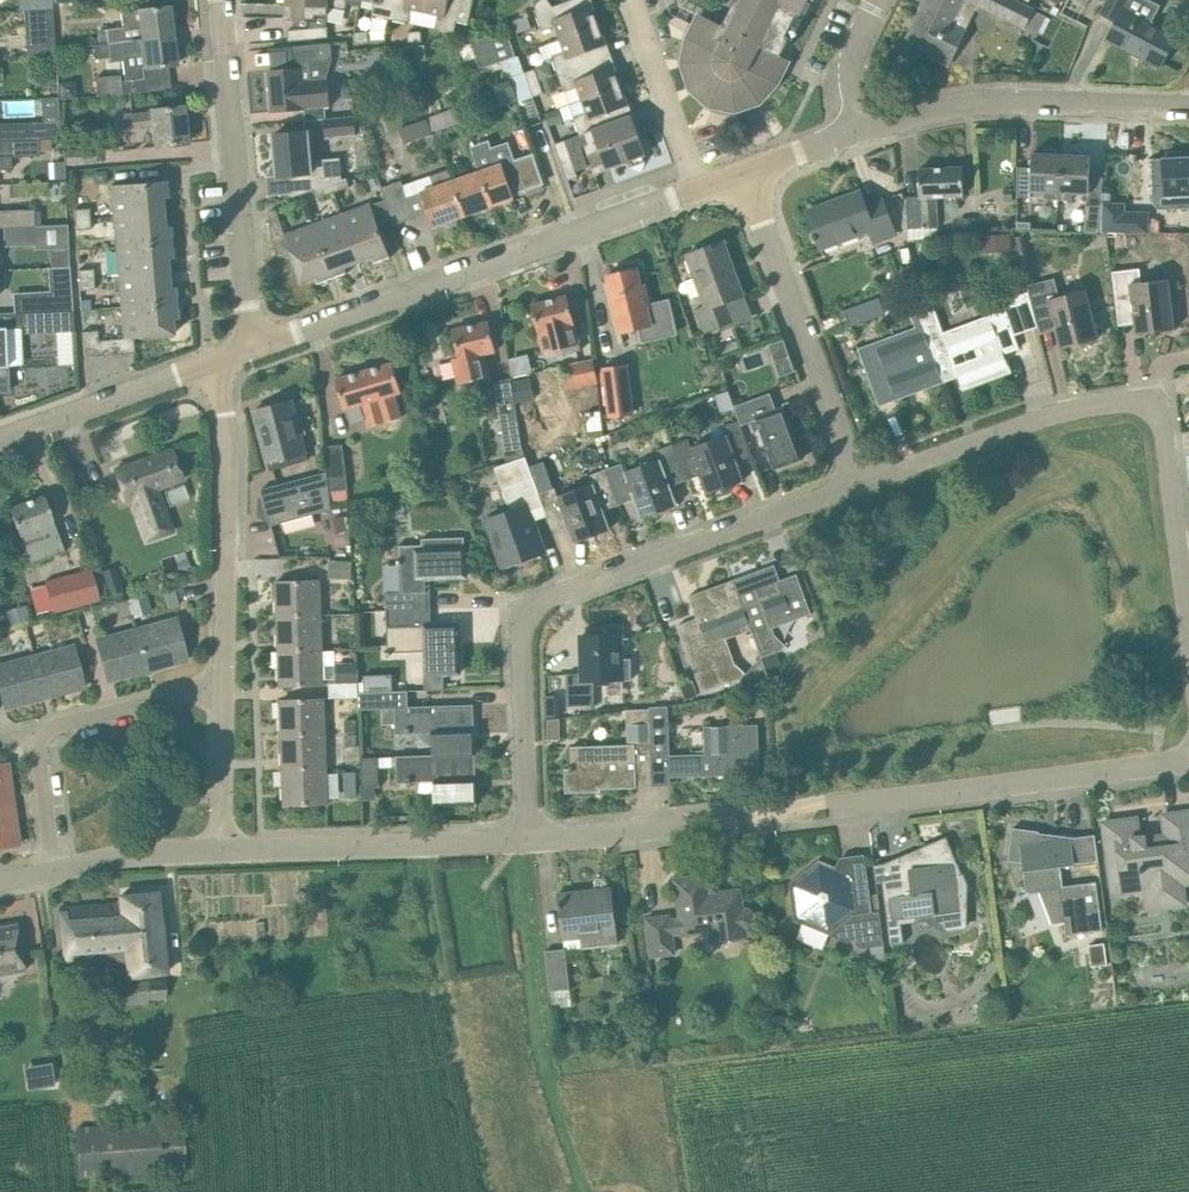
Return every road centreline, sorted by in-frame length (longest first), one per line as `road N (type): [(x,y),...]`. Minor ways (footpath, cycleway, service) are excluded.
road 1 (unclassified): [(1188,760),(929,800),(524,839)]
road 2 (residential): [(854,486),(519,608),(524,839)]
road 3 (residential): [(1188,622),(1164,431),(1151,406),(1124,399),(1056,411),(854,486)]
road 4 (residential): [(702,191),(254,347)]
road 5 (track): [(524,839),(555,1148),(568,1191)]
road 6 (residential): [(59,874),(36,723),(230,685)]
road 7 (residential): [(254,347),(221,0)]
road 8 (residential): [(230,685),(228,356)]
road 9 (residential): [(854,486),(745,177)]
road 10 (residential): [(1188,111),(976,102),(868,131)]
road 11 (unclassified): [(524,839),(224,847)]
road 12 (residential): [(228,356),(0,441)]
road 13 (residential): [(702,191),(635,0)]
road 14 (unclassified): [(224,847),(59,874)]
road 15 (residential): [(224,847),(230,685)]
road 16 (residential): [(878,0),(853,66),(868,131)]
road 17 (residential): [(868,131),(745,177)]

